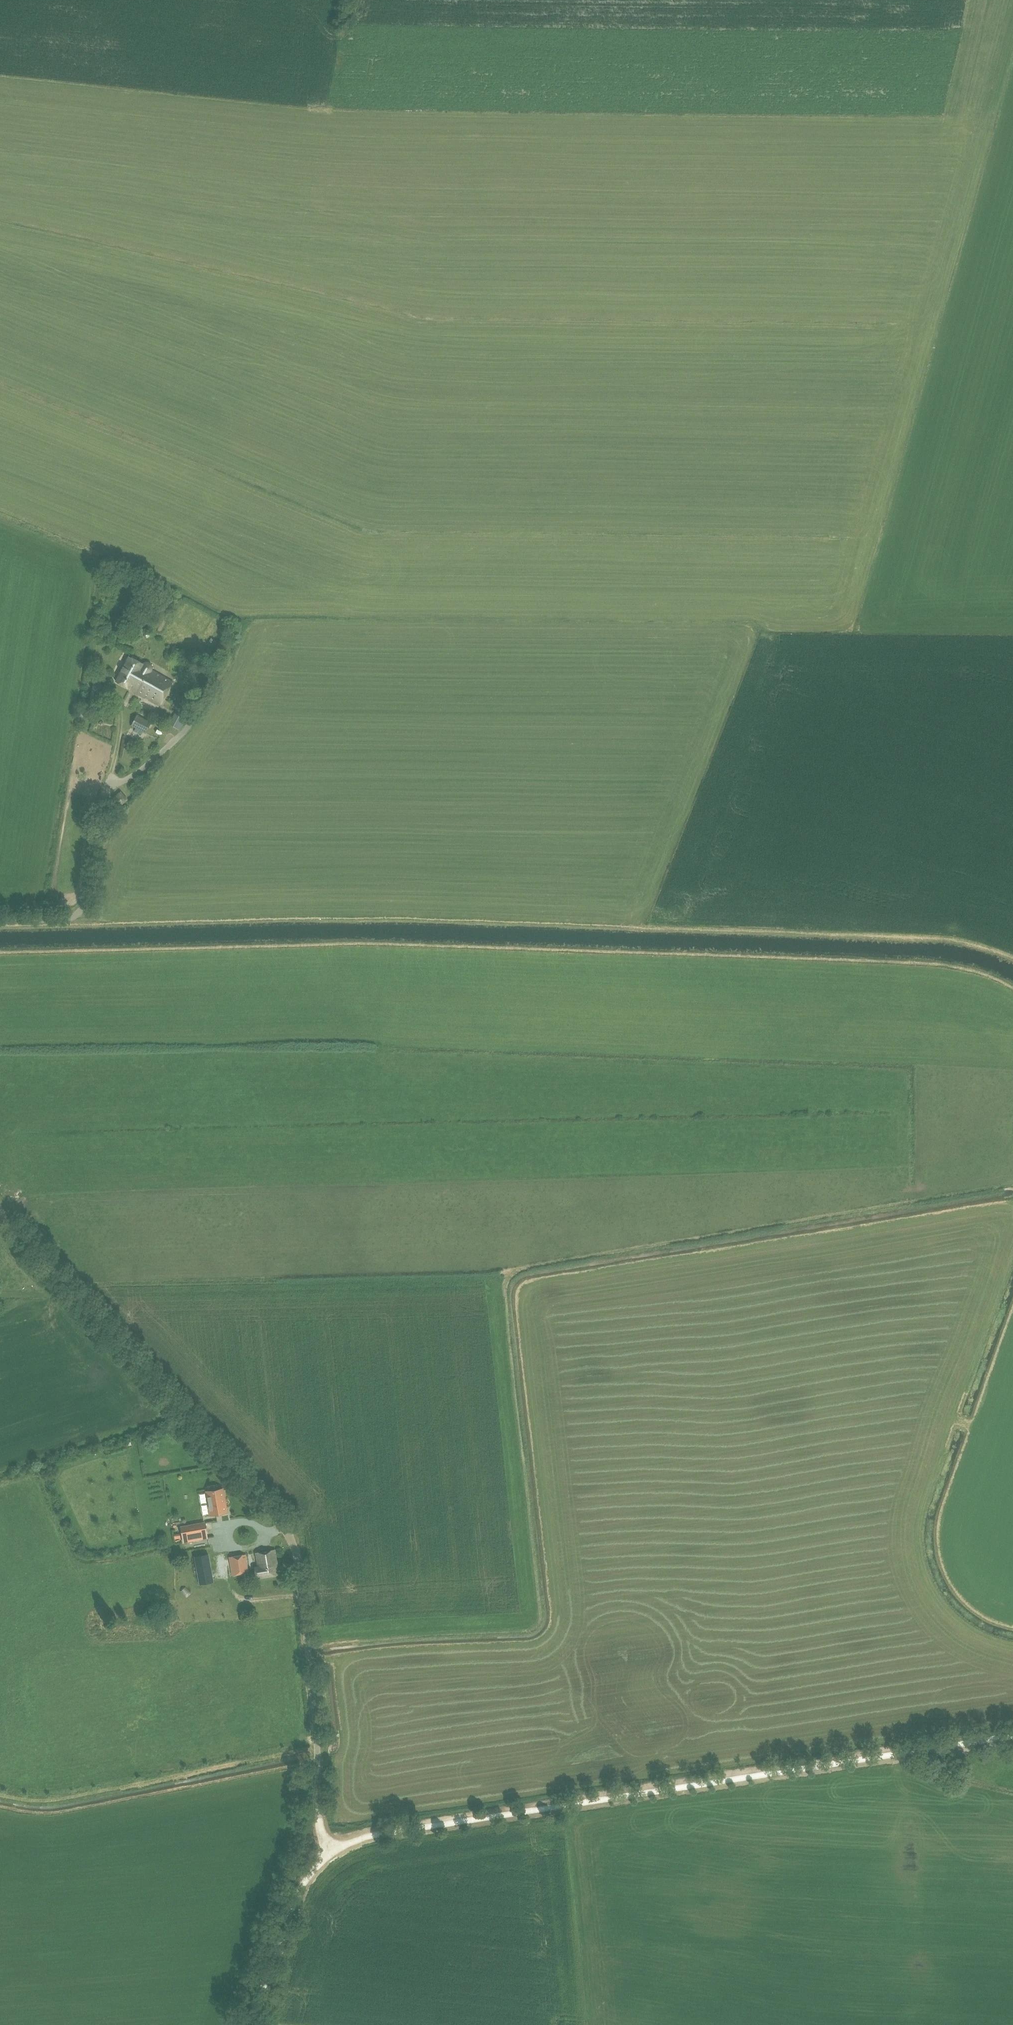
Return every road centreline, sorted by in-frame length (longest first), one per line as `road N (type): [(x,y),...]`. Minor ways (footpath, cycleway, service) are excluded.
road 1 (unclassified): [(330,1850),(320,1828),(306,1617),(287,1528),(0,1211)]
road 2 (unclassified): [(330,1850),(367,1836),(1012,1735)]
road 3 (unclassified): [(0,920),(83,912),(99,807),(181,732),(247,628)]
road 4 (unclassified): [(251,2024),(299,1892),(330,1850)]

